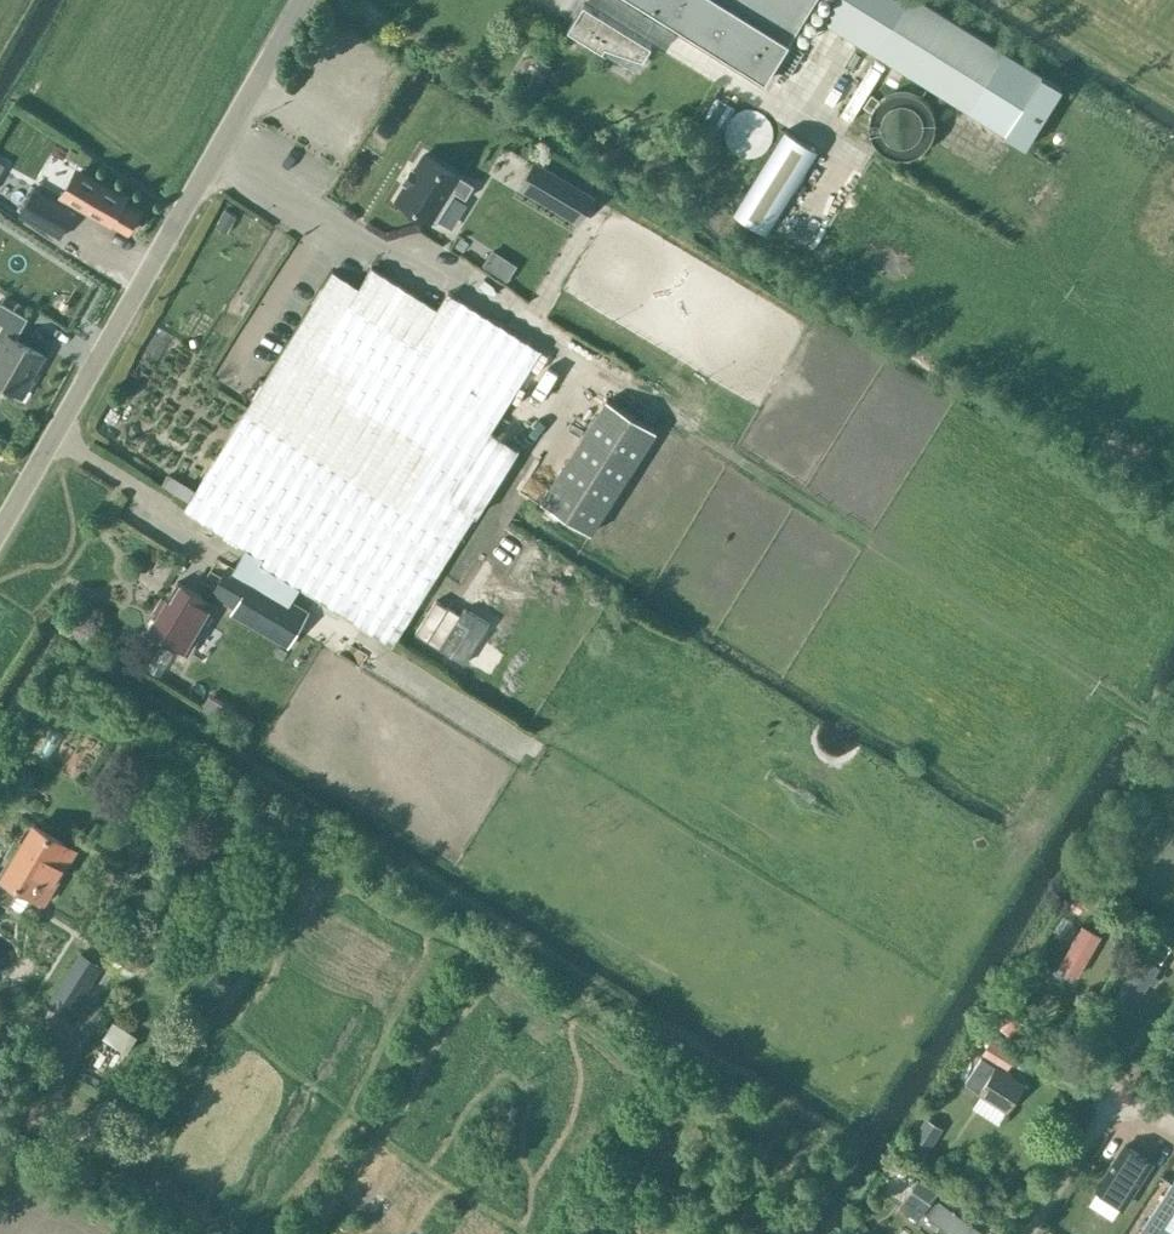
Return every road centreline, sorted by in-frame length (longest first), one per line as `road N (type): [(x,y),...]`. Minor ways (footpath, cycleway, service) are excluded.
road 1 (unclassified): [(0,530),(301,0)]
road 2 (track): [(1029,1233),(1107,1111),(1125,1103),(1173,1125)]

